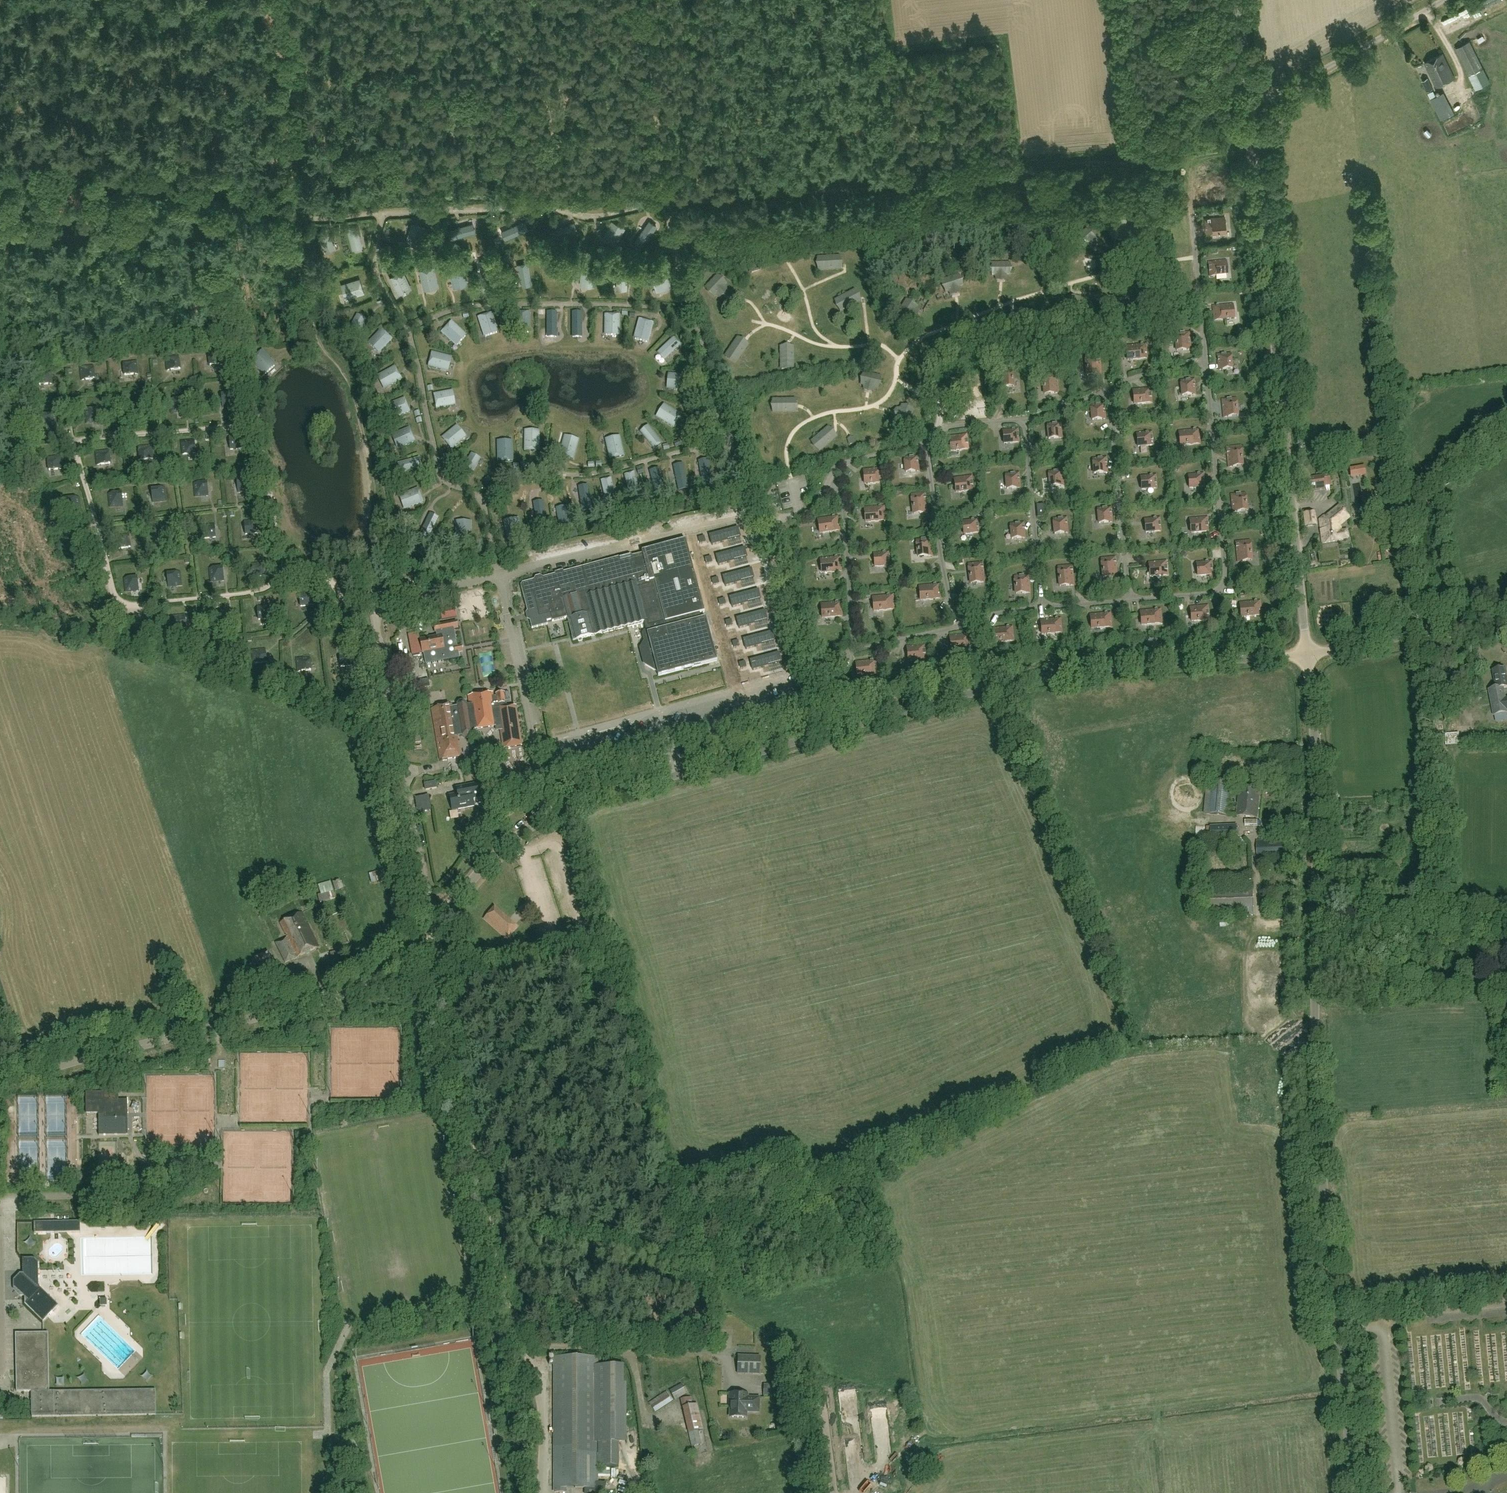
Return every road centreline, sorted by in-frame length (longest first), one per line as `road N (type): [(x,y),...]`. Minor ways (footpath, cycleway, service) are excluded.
road 1 (tertiary): [(0,1080),(357,989),(410,952),(492,858),(574,805),(1057,674),(1307,654)]
road 2 (unknown): [(1315,1047),(1146,1056),(921,1173),(914,1195),(950,1271),(952,1355),(919,1413),(912,1457),(862,1467),(852,1419),(868,1404),(881,1406)]
road 3 (residential): [(1355,1492),(1314,1033),(1307,654)]
road 4 (unknown): [(1134,1264),(1071,1184),(995,1114),(975,1076),(965,1002),(948,958),(894,882),(877,796),(831,732)]
road 5 (unclassified): [(1307,654),(1250,103)]
road 6 (unknown): [(1160,1492),(1098,1481),(1072,1462),(1061,1401),(1073,1368),(1103,1340),(1198,1293),(1238,1246),(1329,1238)]
road 7 (track): [(432,928),(482,1196),(529,1357)]
road 8 (track): [(291,194),(317,343),(341,357),(357,384),(383,537),(363,567),(369,603)]
road 9 (track): [(1093,165),(1056,183),(949,206),(779,227),(673,228)]
road 10 (unknown): [(1134,1264),(1202,1222),(1276,1200),(1506,1181)]
road 11 (unknown): [(529,1357),(560,1347),(724,1353),(743,1315),(886,1284)]
road 12 (unknown): [(1001,1138),(1085,1221),(1101,1244),(1102,1273),(1024,1361),(952,1355)]
road 13 (unknown): [(677,775),(682,812),(668,874),(715,1001),(711,1075),(718,1084),(737,1072)]
road 14 (track): [(291,194),(0,166)]
road 15 (unknown): [(872,1009),(835,883),(764,750)]
road 16 (unknown): [(987,1492),(1030,1383),(1075,1319),(1134,1264)]
road 17 (unknown): [(1081,1033),(1041,1003),(991,848),(967,831)]
road 18 (unknown): [(1314,920),(1260,920),(1239,934),(1199,926),(1187,863),(1195,827)]
road 19 (unclassified): [(1250,103),(1443,0)]
road 20 (unknown): [(1203,1054),(1203,1082),(1152,1152),(1141,1150),(1102,1078)]
road 21 (unclassified): [(1506,618),(1307,654)]
road 22 (unknown): [(1187,1300),(1221,1406),(1215,1492)]
road 23 (unknown): [(798,1077),(814,1071),(853,1018),(872,1009),(965,1002)]
road 24 (track): [(270,0),(291,194)]
road 25 (unknown): [(999,880),(974,859),(936,702)]
road 26 (unknown): [(1195,827),(1195,758),(1203,750),(1228,760),(1223,826)]
road 27 (track): [(1093,165),(1256,152)]
road 28 (unknown): [(636,1492),(635,1471),(733,1459),(737,1492)]
road 29 (unknown): [(1198,753),(1178,750),(1059,797)]
road 30 (residential): [(540,1492),(542,1420),(529,1357)]
road 31 (unknown): [(629,1351),(647,1470)]

